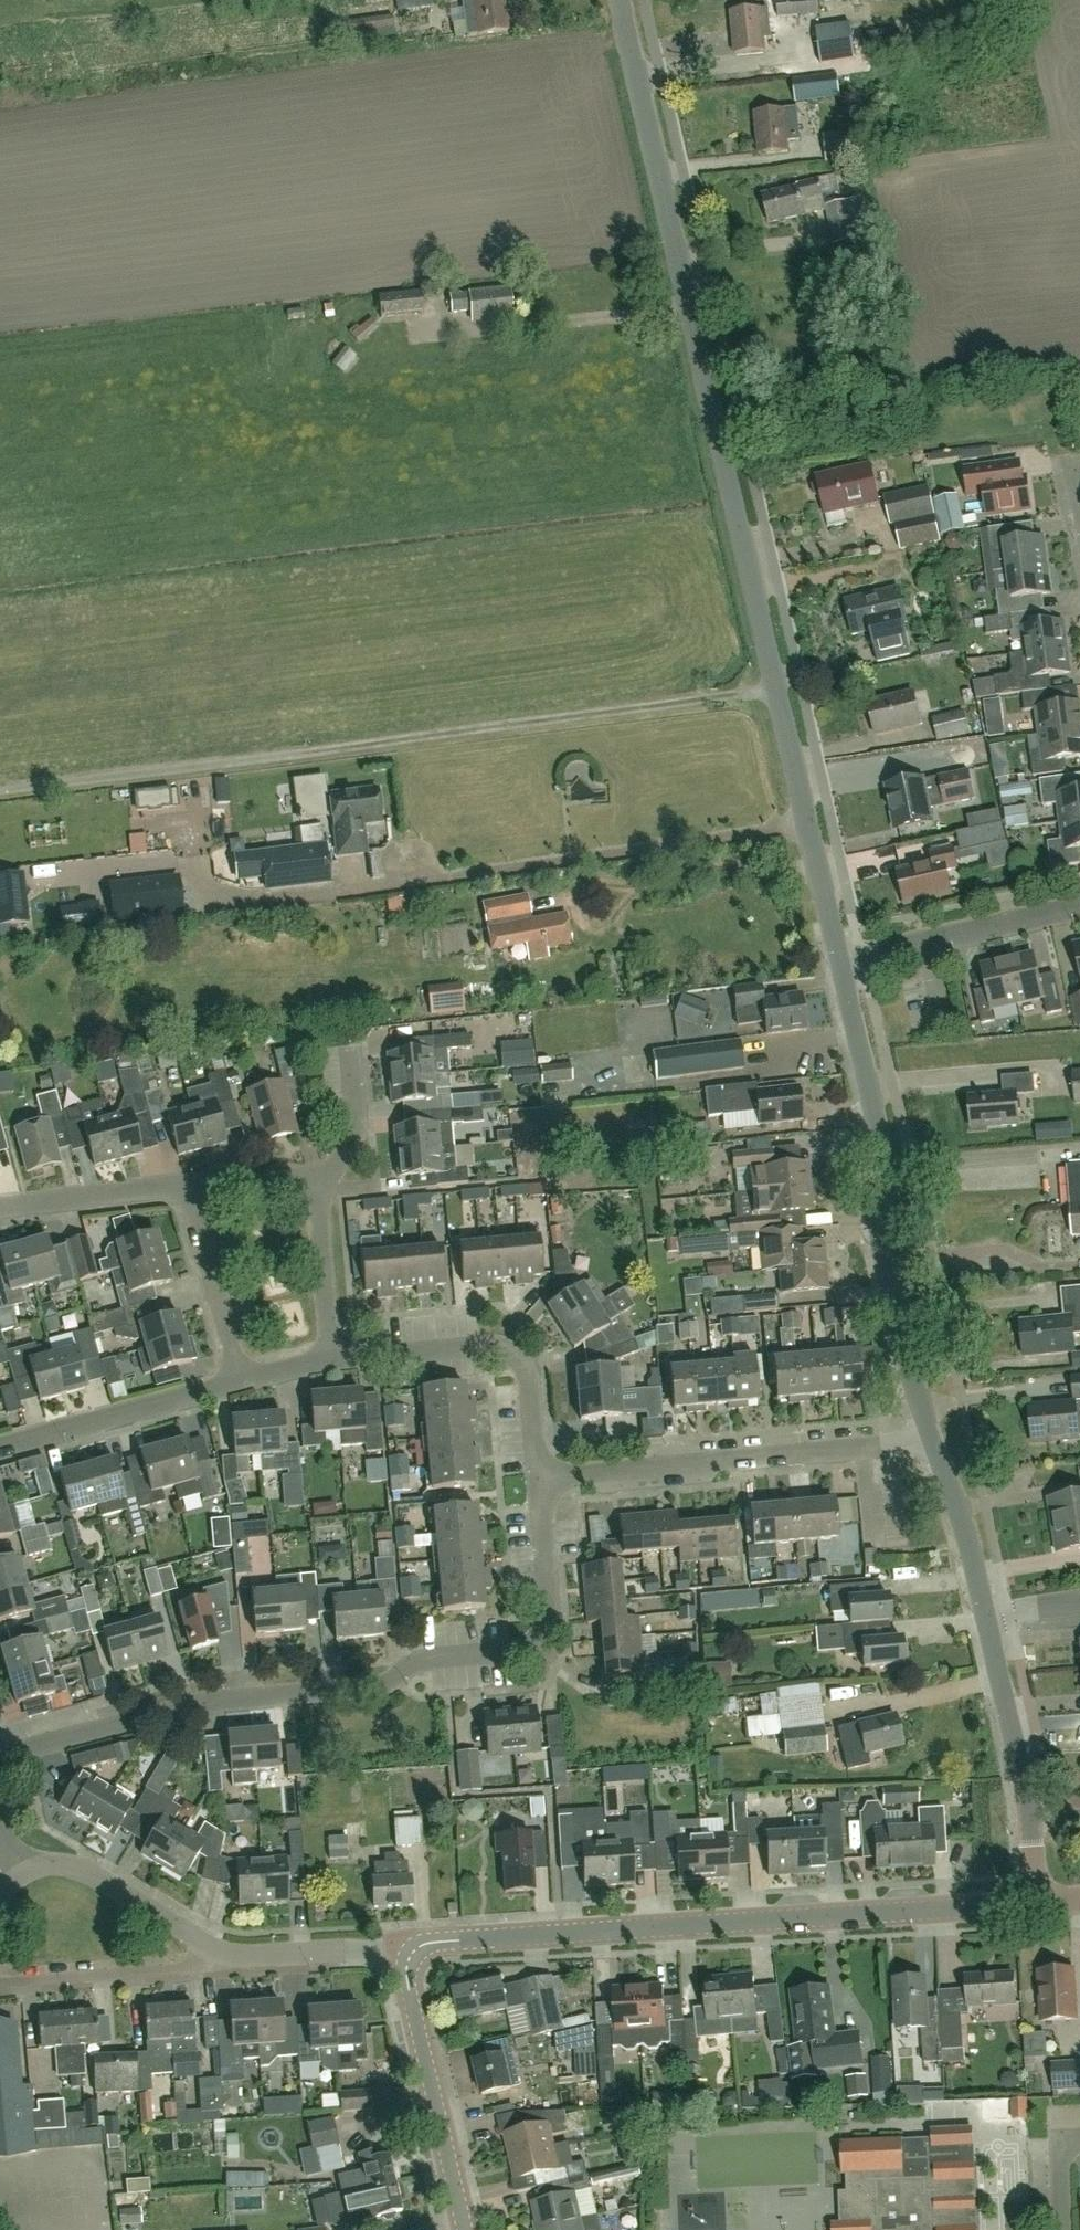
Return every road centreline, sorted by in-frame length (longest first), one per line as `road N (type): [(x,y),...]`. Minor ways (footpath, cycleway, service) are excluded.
road 1 (unclassified): [(778,689),(0,793)]
road 2 (residential): [(0,1752),(202,1701),(372,1687),(418,1661),(522,1649),(536,1641),(547,1617),(536,1478)]
road 3 (unclassified): [(778,689),(625,0)]
road 4 (unclassified): [(409,1958),(436,1941),(1035,1902)]
road 5 (residential): [(536,1478),(932,1445)]
road 6 (residential): [(536,1478),(527,1373),(507,1348),(332,1358)]
road 7 (unclassified): [(1035,1902),(1029,1807),(987,1620)]
road 8 (unclassified): [(843,959),(778,689)]
road 9 (unclassified): [(464,2229),(407,1982),(409,1958)]
road 10 (unclassified): [(932,1445),(902,1357),(885,1259),(892,1179)]
road 11 (residential): [(241,1380),(0,1446)]
road 12 (residential): [(843,959),(1079,899)]
road 13 (unclassified): [(892,1179),(843,959)]
road 14 (residential): [(12,1880),(72,1871),(108,1882),(208,1948)]
road 15 (residential): [(0,1983),(181,1968),(208,1948)]
road 16 (residential): [(208,1948),(250,1958),(345,1950),(409,1958)]
road 17 (residential): [(241,1380),(191,1187)]
road 18 (residential): [(0,1207),(191,1187)]
road 19 (residential): [(332,1358),(320,1173)]
road 20 (unclassified): [(987,1620),(932,1445)]
road 21 (unclassified): [(892,1179),(1038,1171)]
road 22 (residential): [(320,1173),(355,1139),(348,1048)]
road 23 (residential): [(191,1187),(320,1173)]

